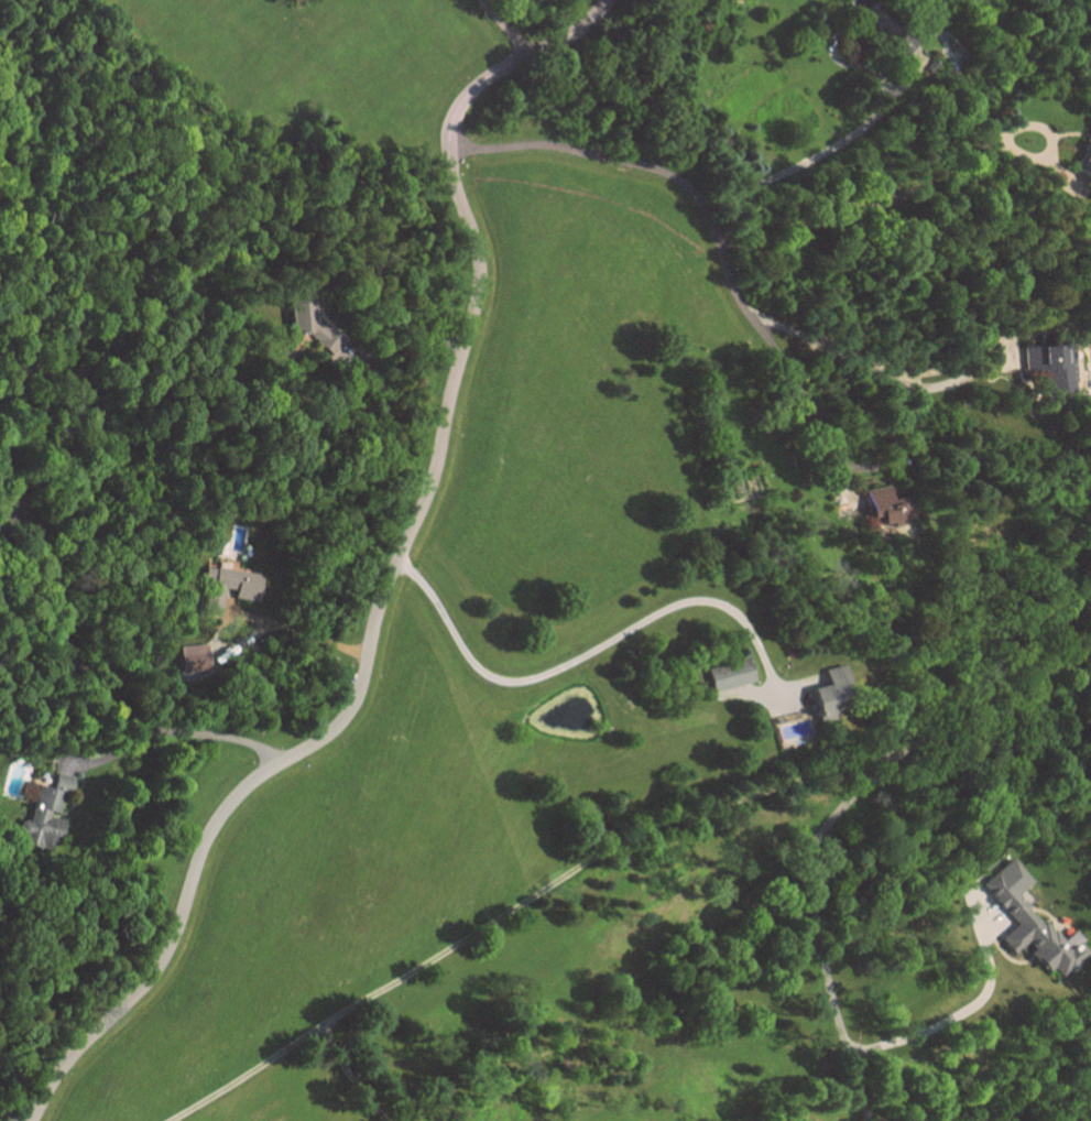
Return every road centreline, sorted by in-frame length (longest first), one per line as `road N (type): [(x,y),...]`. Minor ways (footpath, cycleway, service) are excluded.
road 1 (residential): [(610,0),(596,20),(481,81),(451,121),(450,164),(480,268),(473,308),(440,451),(374,620),(351,708),(321,740),(229,805),(206,840),(150,981),(65,1067),(33,1120)]

